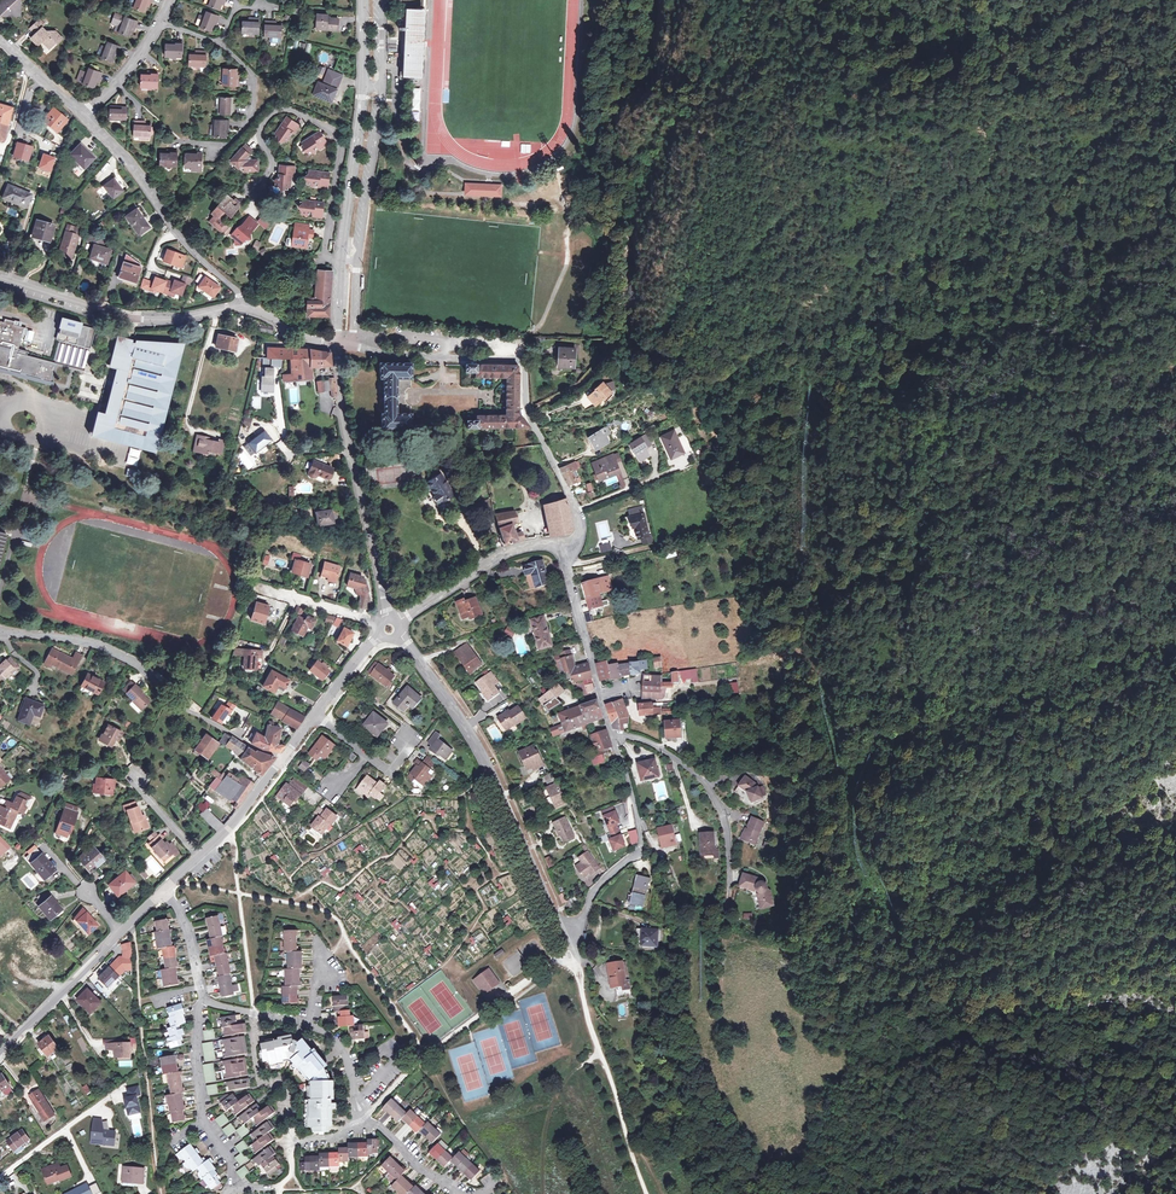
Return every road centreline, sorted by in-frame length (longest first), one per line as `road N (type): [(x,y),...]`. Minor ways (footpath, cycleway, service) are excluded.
road 1 (residential): [(563,554),(578,518),(529,413),(523,359),(337,345)]
road 2 (residential): [(572,947),(487,760),(407,644)]
road 3 (residential): [(285,756),(252,745),(103,647),(0,631)]
road 4 (residential): [(341,261),(324,259),(340,145),(331,131),(287,109),(266,118),(259,133),(271,164),(256,199)]
road 5 (tertiary): [(386,610),(337,345)]
road 6 (tertiary): [(341,261),(362,87),(362,0)]
road 7 (residential): [(0,277),(151,320),(248,305)]
road 8 (residential): [(81,117),(125,159),(193,253),(248,305)]
road 9 (unclassified): [(614,735),(642,739),(702,775),(726,826),(724,916)]
road 10 (track): [(724,916),(723,1046),(759,1154)]
road 11 (residential): [(572,947),(601,883),(643,843),(614,735)]
road 12 (tertiary): [(162,893),(0,1056)]
road 13 (residential): [(204,1003),(197,1027),(203,1125),(229,1161),(225,1192)]
road 14 (tertiary): [(285,756),(227,832),(162,893)]
road 15 (residential): [(409,616),(511,550),(545,545),(563,554)]
road 16 (residential): [(221,44),(253,74),(252,119),(232,145),(182,142)]
road 17 (residential): [(600,696),(563,554)]
road 18 (residential): [(362,1120),(462,1193)]

